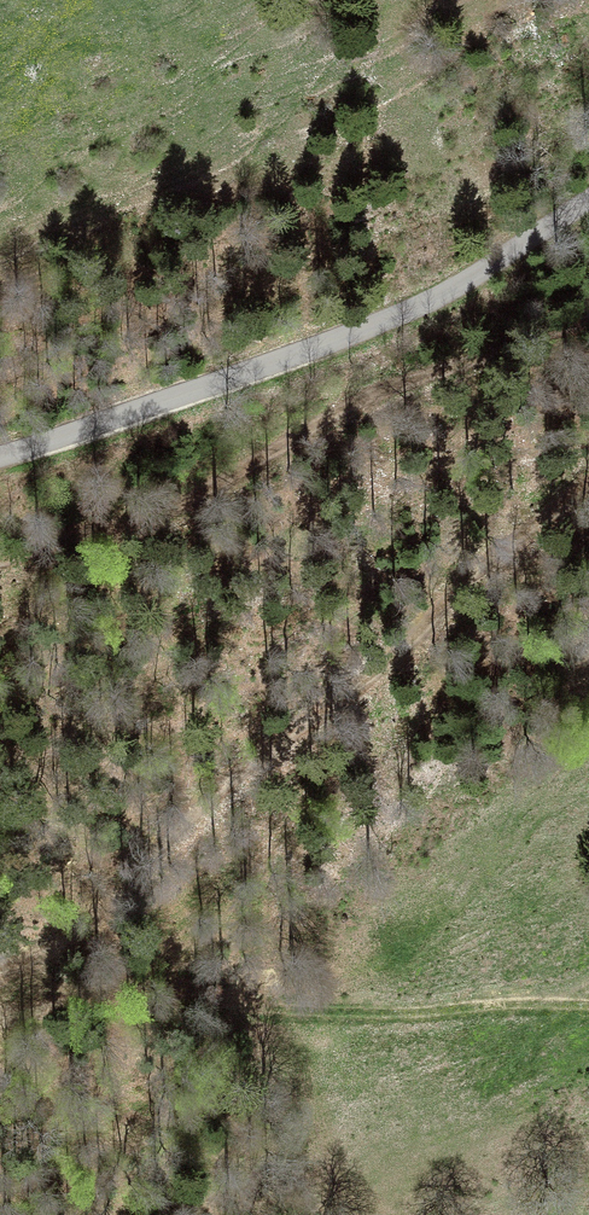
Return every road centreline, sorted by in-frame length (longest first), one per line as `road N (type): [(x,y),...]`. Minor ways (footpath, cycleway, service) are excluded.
road 1 (track): [(0,971),(61,950),(220,782),(433,630),(475,569),(588,481)]
road 2 (unclassified): [(588,201),(474,276),(350,335),(0,457)]
road 3 (track): [(0,561),(186,509),(382,386),(588,321)]
road 4 (track): [(588,1003),(163,999),(0,1015)]

